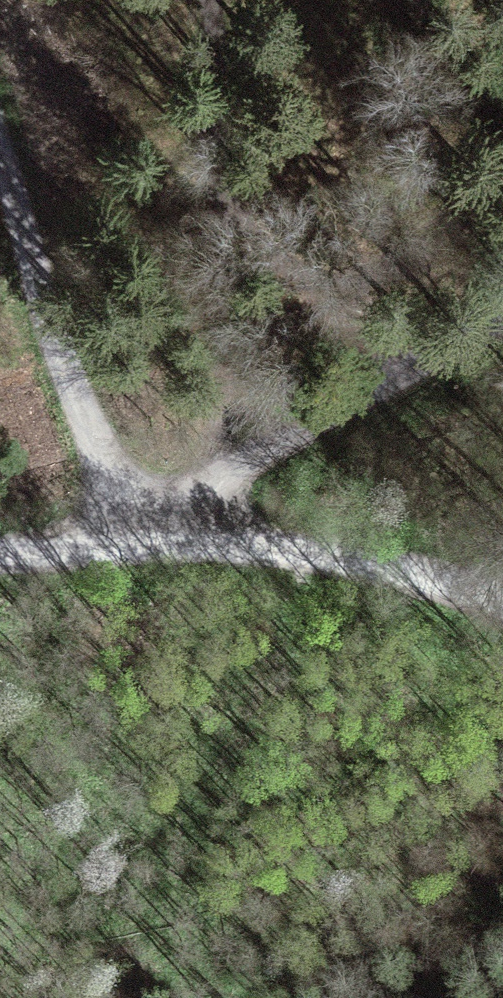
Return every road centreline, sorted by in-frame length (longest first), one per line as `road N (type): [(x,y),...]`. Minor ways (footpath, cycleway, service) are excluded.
road 1 (track): [(502,327),(117,532)]
road 2 (track): [(502,612),(456,588),(262,542),(117,532)]
road 3 (track): [(0,162),(117,532)]

